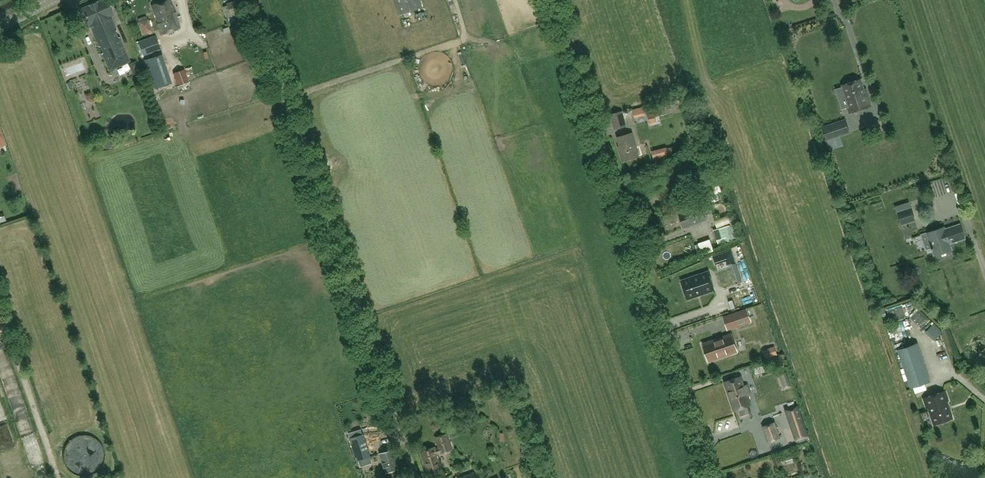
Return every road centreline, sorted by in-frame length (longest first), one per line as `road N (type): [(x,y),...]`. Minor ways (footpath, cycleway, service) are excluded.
road 1 (unclassified): [(719,477),(553,0)]
road 2 (unclassified): [(415,477),(252,0)]

